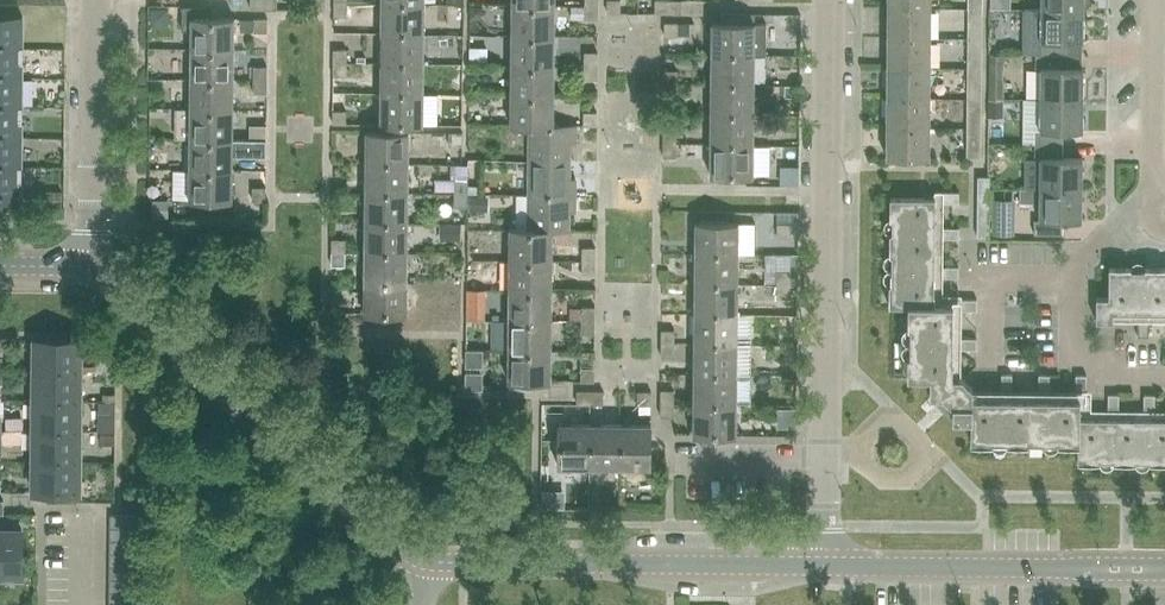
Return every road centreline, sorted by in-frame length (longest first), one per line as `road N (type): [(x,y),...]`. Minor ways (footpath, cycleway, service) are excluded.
road 1 (unclassified): [(824,566),(829,0)]
road 2 (tertiary): [(427,561),(109,281),(85,268)]
road 3 (tertiary): [(824,566),(427,561)]
road 4 (residential): [(85,268),(95,227),(97,0)]
road 5 (tertiary): [(1093,568),(824,566)]
road 6 (residential): [(1153,193),(1154,0)]
road 7 (residential): [(1072,280),(1071,362),(1095,363),(1119,380),(1164,380)]
road 8 (residential): [(990,371),(991,280),(1072,280)]
road 9 (residential): [(1072,280),(1072,266),(1153,193)]

